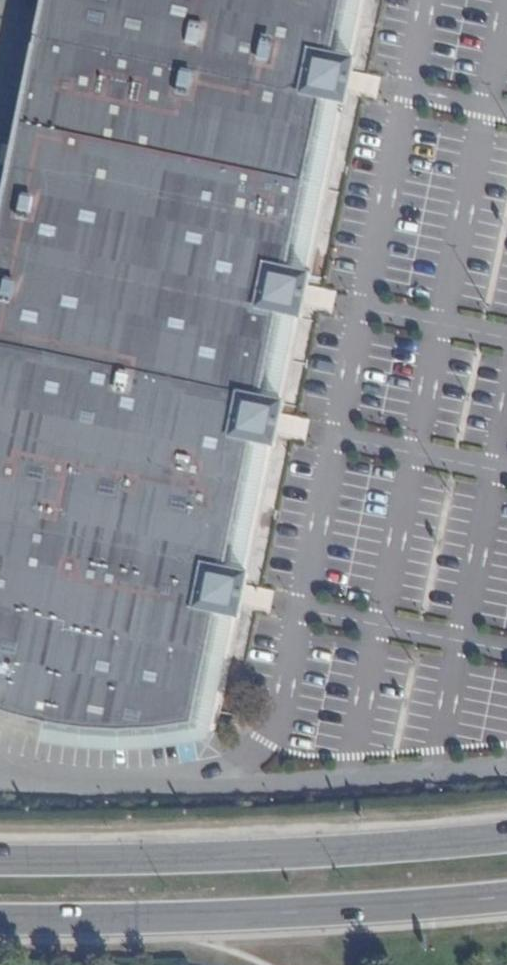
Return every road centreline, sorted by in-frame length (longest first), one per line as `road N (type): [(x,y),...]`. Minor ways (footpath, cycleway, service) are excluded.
road 1 (primary): [(0,918),(195,921),(506,896)]
road 2 (primary): [(506,836),(134,859),(0,857)]

